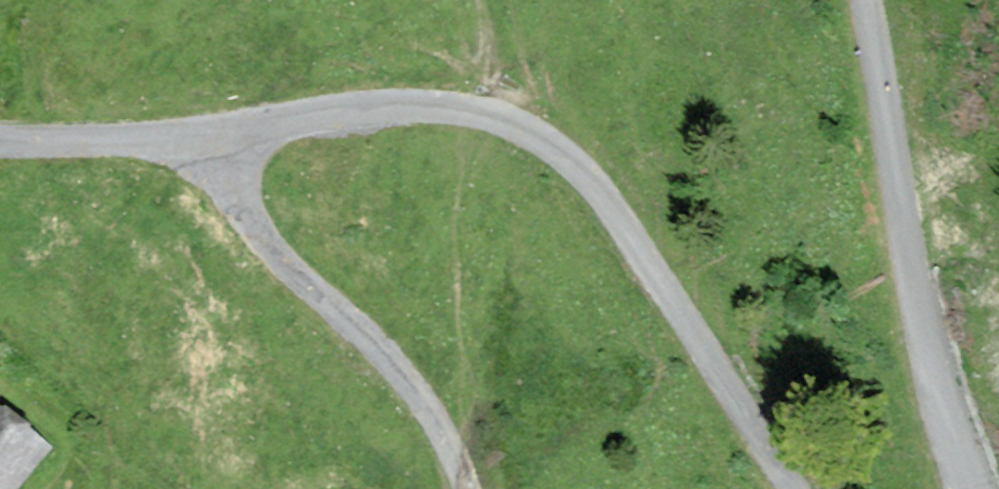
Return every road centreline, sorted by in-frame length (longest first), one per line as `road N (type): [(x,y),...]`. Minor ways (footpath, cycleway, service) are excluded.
road 1 (unclassified): [(206,136),(453,110),(526,139),(604,198),(793,488)]
road 2 (unclassified): [(969,488),(927,337),(871,0)]
road 3 (unclassified): [(466,488),(382,348),(291,274),(206,136)]
road 4 (unclassified): [(0,139),(206,136)]

